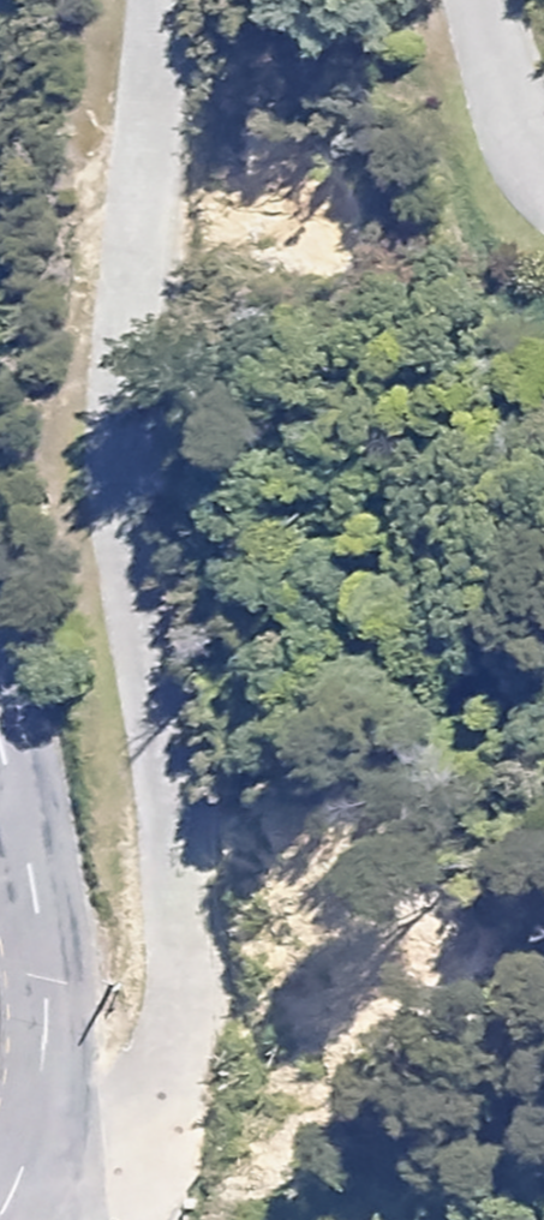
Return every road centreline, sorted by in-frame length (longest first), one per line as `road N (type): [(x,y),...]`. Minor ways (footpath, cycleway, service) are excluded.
road 1 (residential): [(13,1219),(121,1160),(152,1079),(165,990),(134,703),(103,530),(96,418),(141,0)]
road 2 (tertiary): [(0,788),(33,933),(37,1022),(26,1104),(0,1196)]
road 3 (residential): [(467,0),(490,76),(543,181)]

